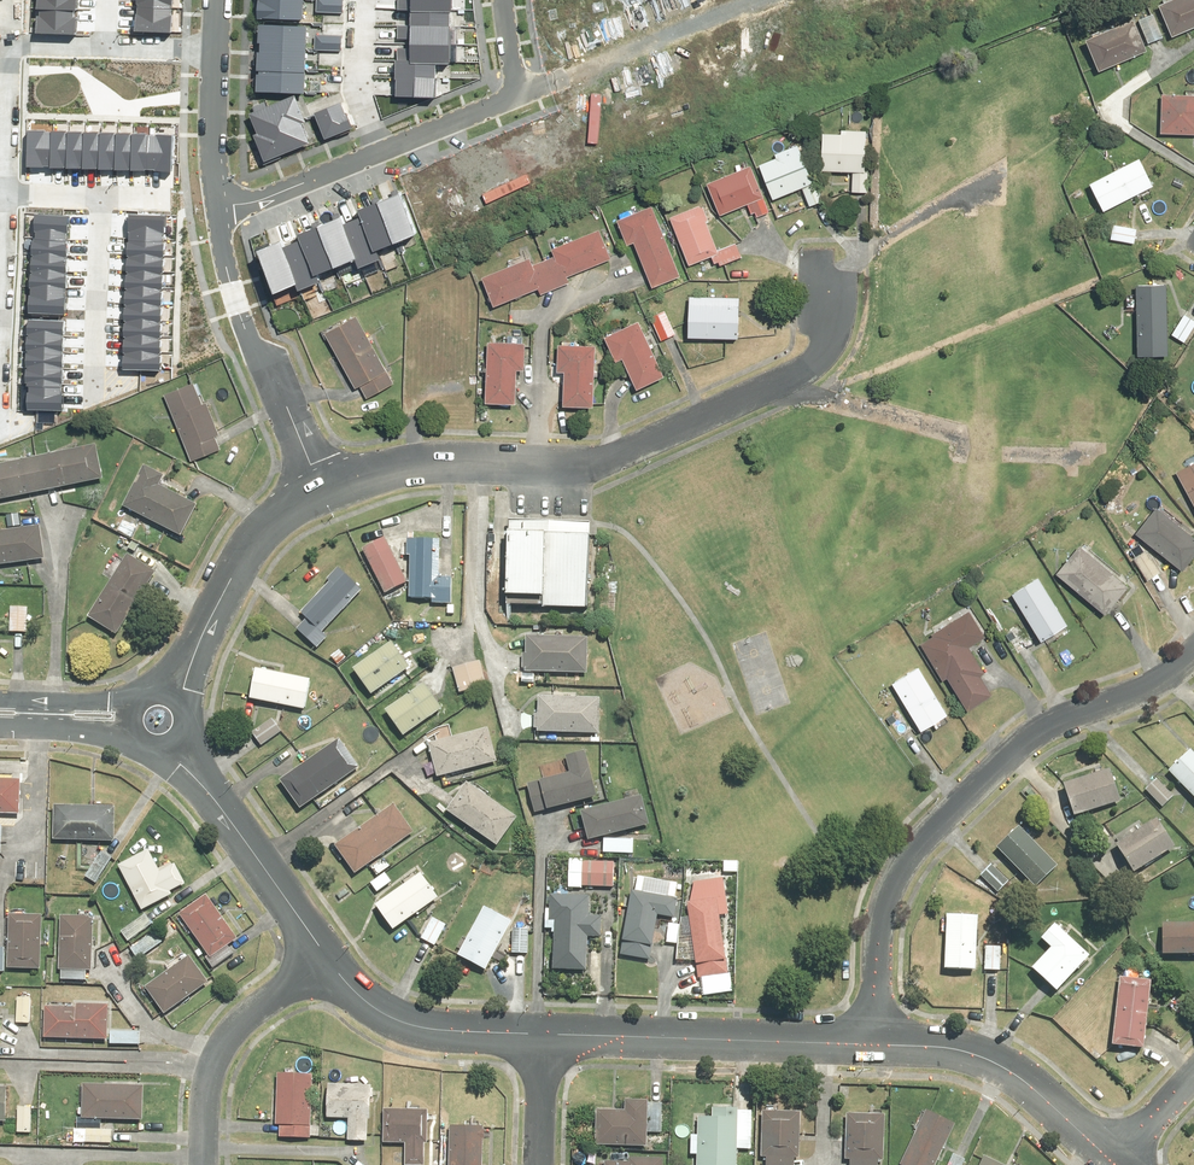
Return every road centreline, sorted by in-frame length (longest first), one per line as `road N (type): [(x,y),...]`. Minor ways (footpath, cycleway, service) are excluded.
road 1 (residential): [(321,486),(404,464),(571,469),(627,456),(816,363),(837,331),(845,284)]
road 2 (residential): [(875,1045),(880,919),(890,887),(916,850),(1027,737),(1142,689),(1193,650)]
road 3 (residential): [(542,1033),(875,1045)]
road 4 (residential): [(215,201),(253,347),(265,355),(321,486)]
road 5 (residential): [(875,1045),(945,1047),(993,1062),(1112,1163)]
road 6 (residential): [(177,747),(326,958)]
road 7 (residential): [(206,1164),(207,1085),(228,1037),(326,958)]
road 8 (residential): [(179,688),(262,529),(321,486)]
road 9 (residential): [(326,958),(402,1023),(542,1033)]
road 10 (residential): [(518,93),(734,5)]
road 11 (residential): [(100,198),(92,392)]
road 12 (residential): [(371,151),(258,197),(215,201)]
road 13 (residential): [(518,93),(371,151)]
road 14 (residential): [(371,151),(346,78),(350,0)]
road 15 (residential): [(11,44),(6,198)]
road 16 (residential): [(215,201),(219,50)]
road 17 (residential): [(542,1033),(539,1164)]
road 18 (residential): [(6,198),(0,324)]
road 19 (residential): [(0,701),(123,705)]
road 20 (residential): [(123,729),(0,727)]

